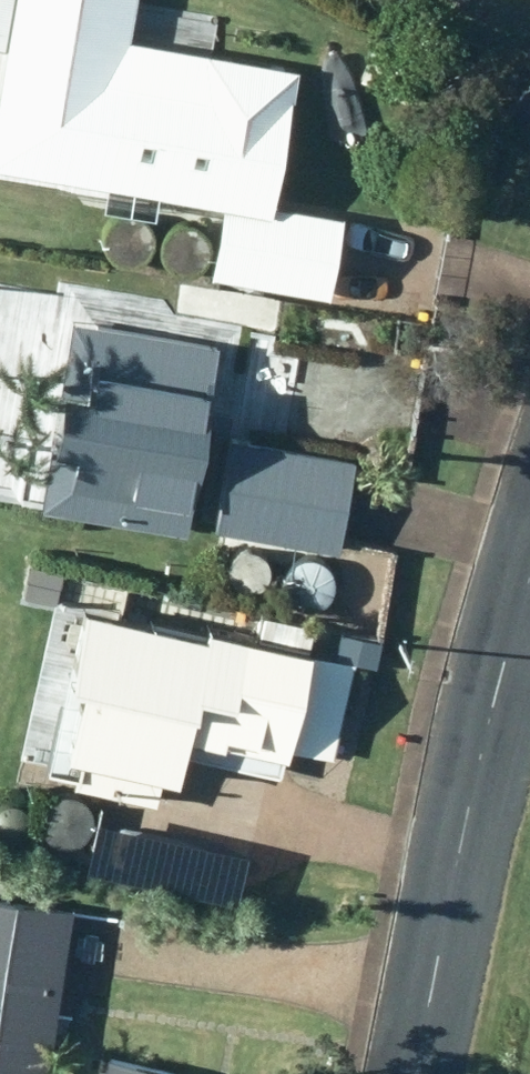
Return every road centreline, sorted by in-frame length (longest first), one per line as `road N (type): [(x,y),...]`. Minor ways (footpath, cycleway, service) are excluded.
road 1 (secondary): [(529,571),(483,750),(418,1073)]

